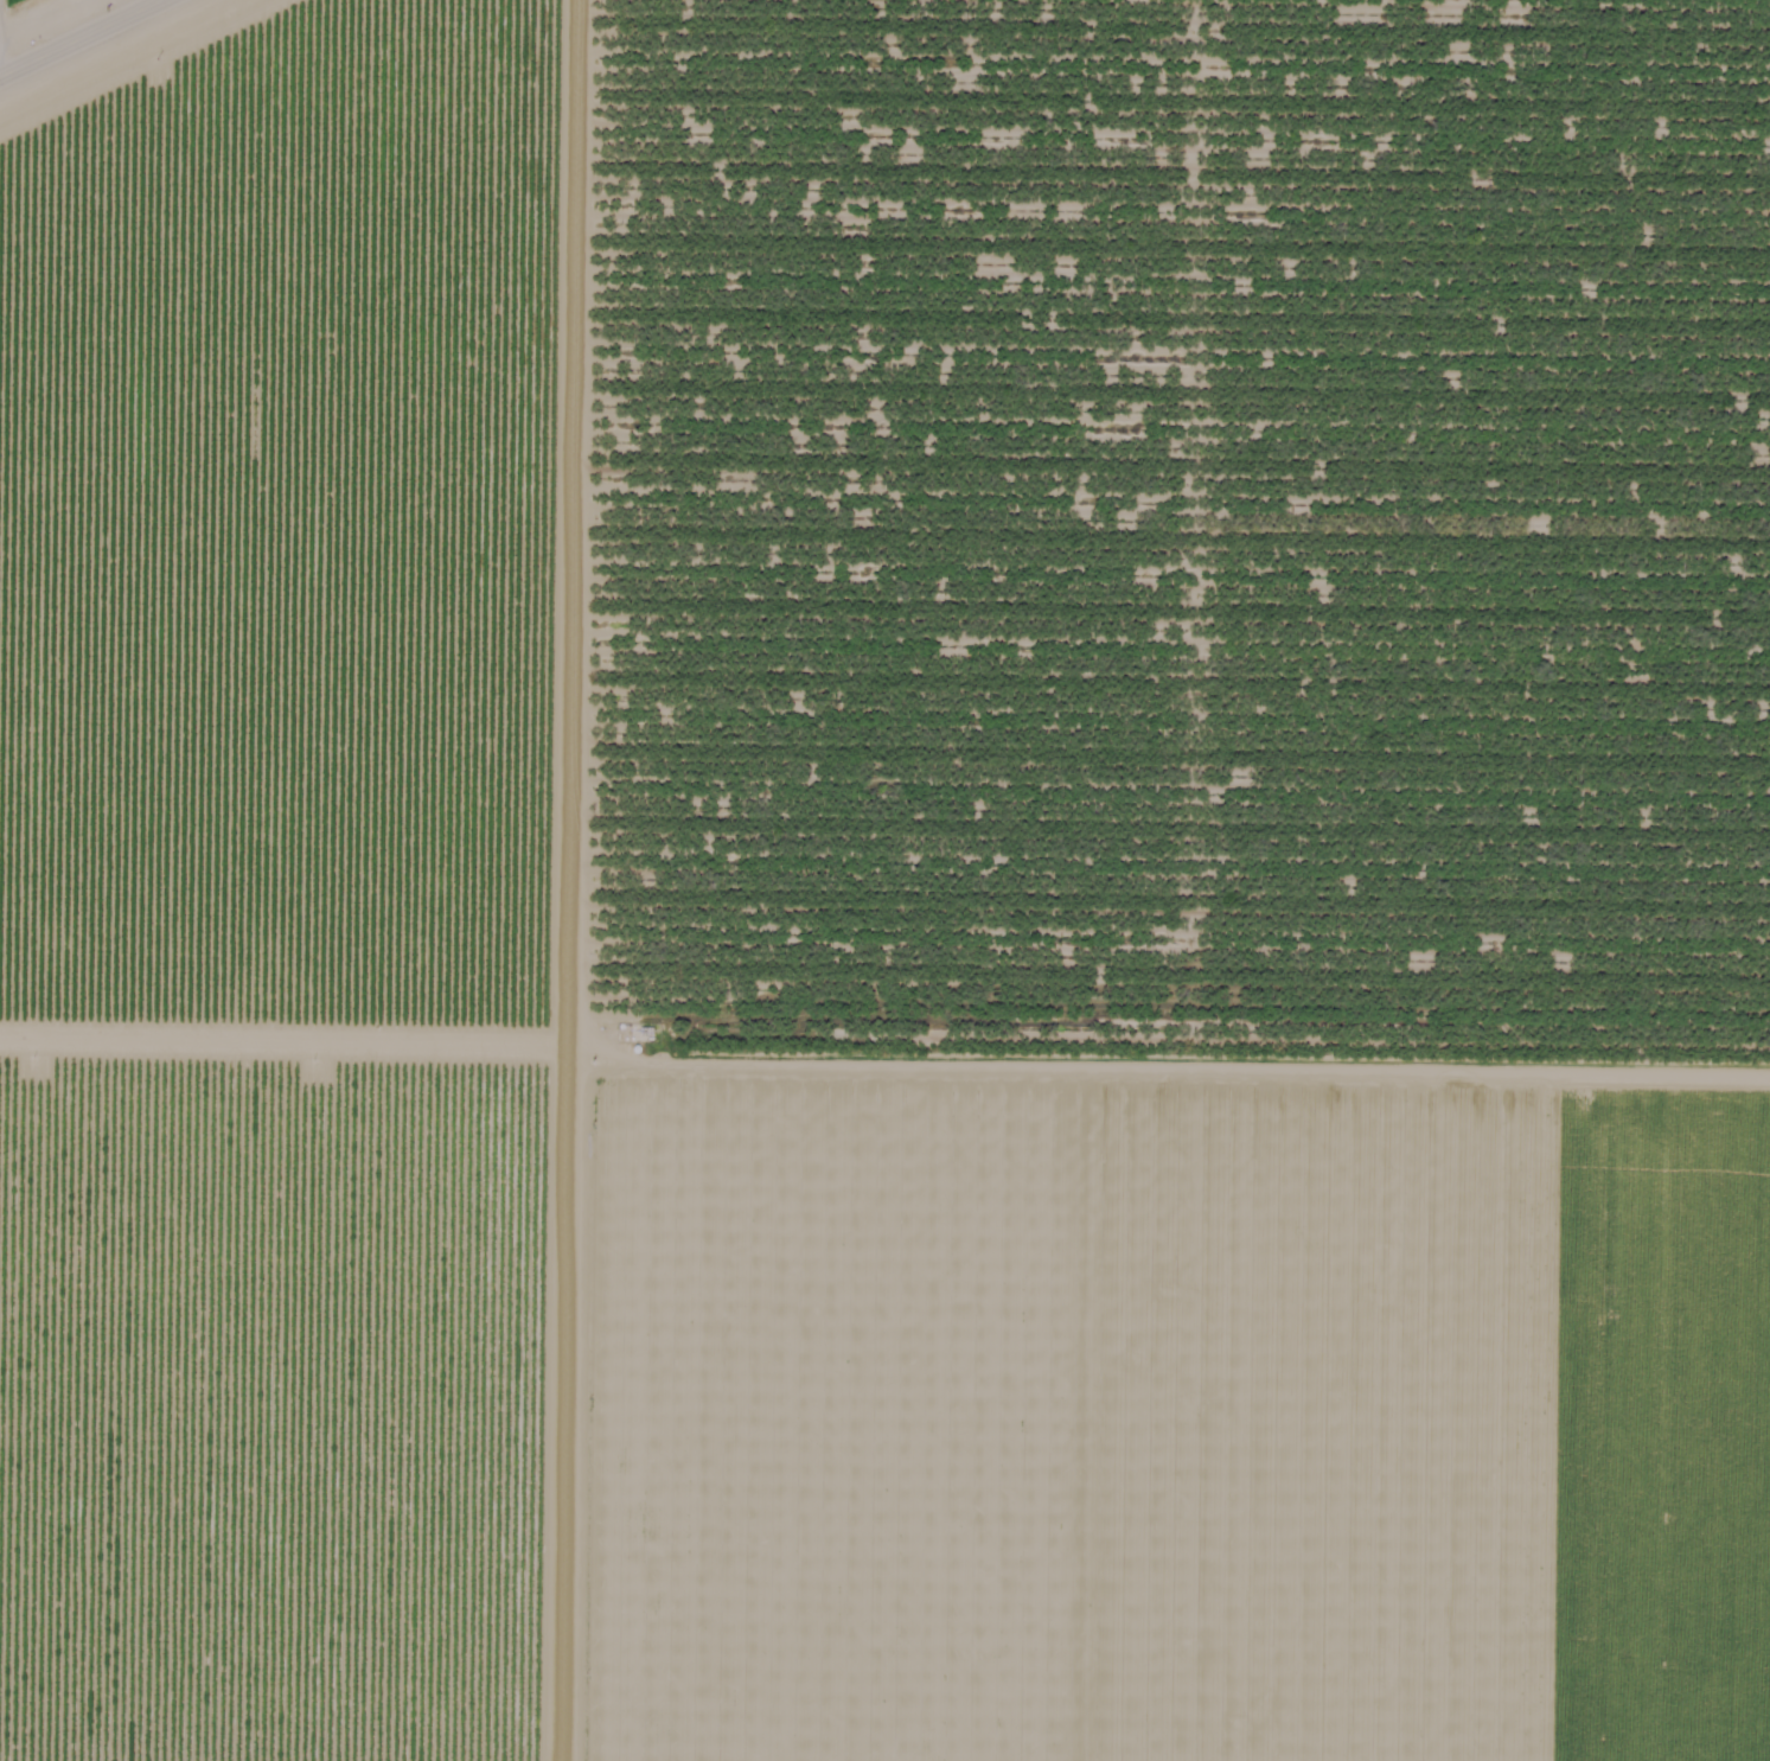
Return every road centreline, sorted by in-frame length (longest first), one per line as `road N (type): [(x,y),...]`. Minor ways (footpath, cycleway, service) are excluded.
road 1 (residential): [(607,1760),(612,994),(570,0)]
road 2 (residential): [(1769,1009),(612,994)]
road 3 (tertiary): [(0,80),(169,0)]

